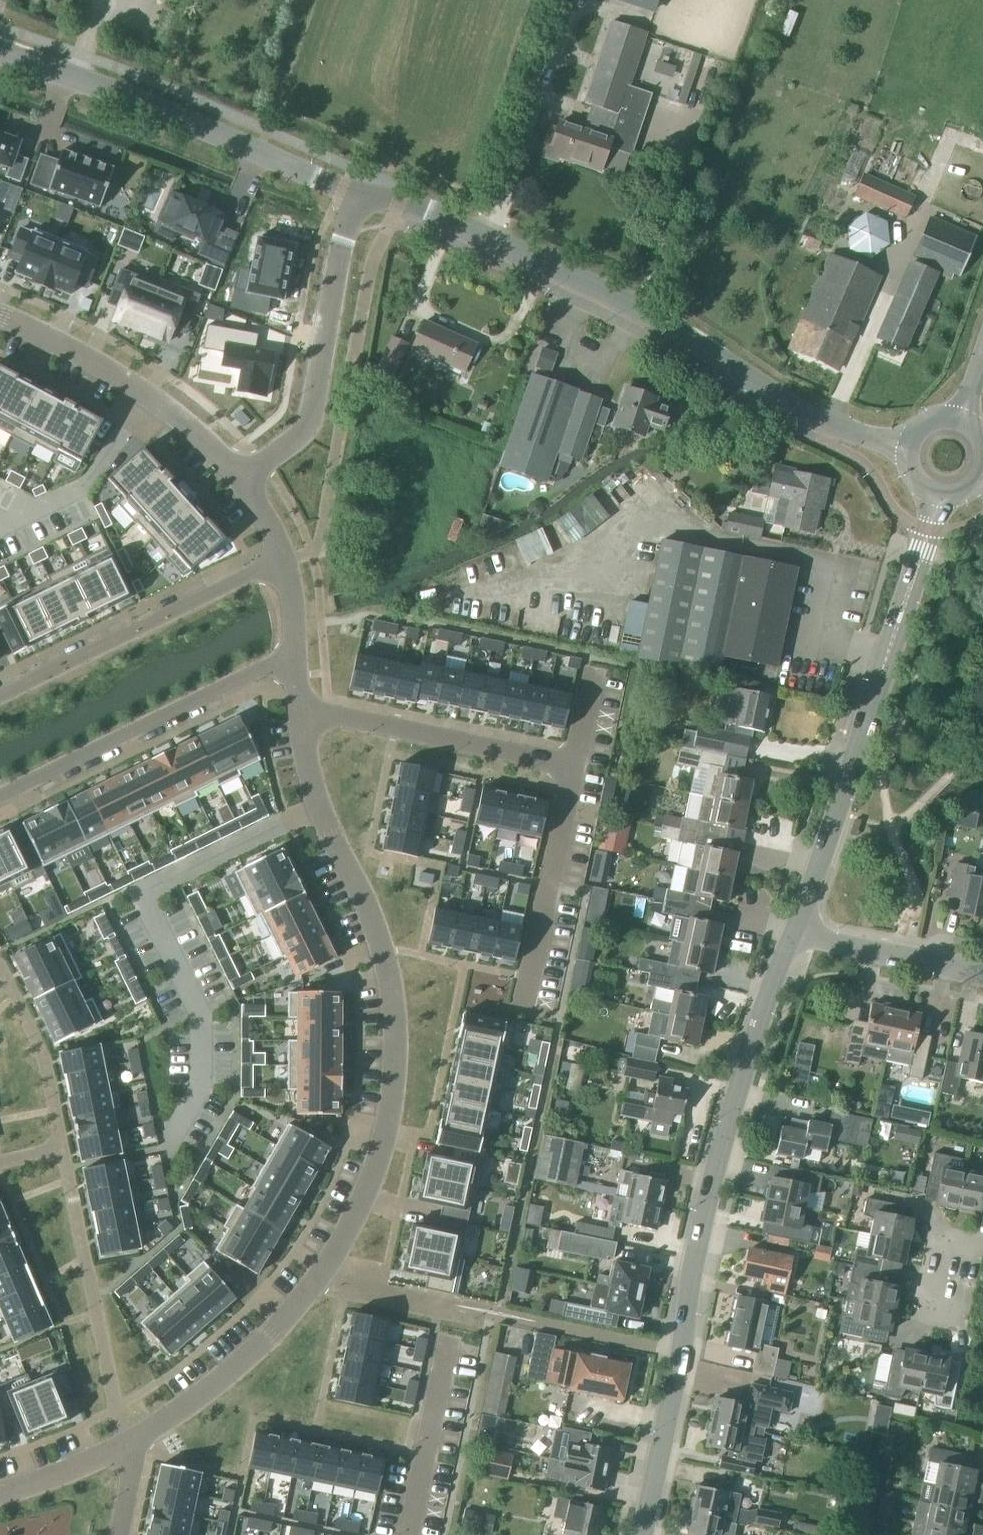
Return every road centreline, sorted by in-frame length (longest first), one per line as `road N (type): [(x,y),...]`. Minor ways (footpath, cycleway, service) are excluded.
road 1 (residential): [(138,1439),(248,1357),(320,1274),(348,1233),(387,1126),(396,1022),(382,950),(310,782),(296,706)]
road 2 (tertiary): [(643,1534),(719,1149),(796,931)]
road 3 (tertiary): [(909,449),(801,410),(666,324),(534,257),(434,213),(359,197)]
road 4 (tertiary): [(796,931),(938,496)]
road 5 (tertiary): [(359,197),(0,55)]
road 6 (residential): [(0,796),(242,676),(262,668),(294,672)]
road 7 (residential): [(242,484),(307,423),(331,285),(359,197)]
road 8 (residential): [(0,698),(280,553)]
road 9 (residential): [(138,1439),(114,1404),(64,1148)]
road 10 (residential): [(0,320),(142,391),(201,437),(242,484)]
road 11 (residential): [(574,766),(296,706)]
road 12 (track): [(418,0),(399,132),(378,199)]
road 13 (residential): [(0,967),(47,1060),(64,1148)]
road 14 (residential): [(982,971),(796,931)]
road 15 (residential): [(0,1495),(138,1439)]

